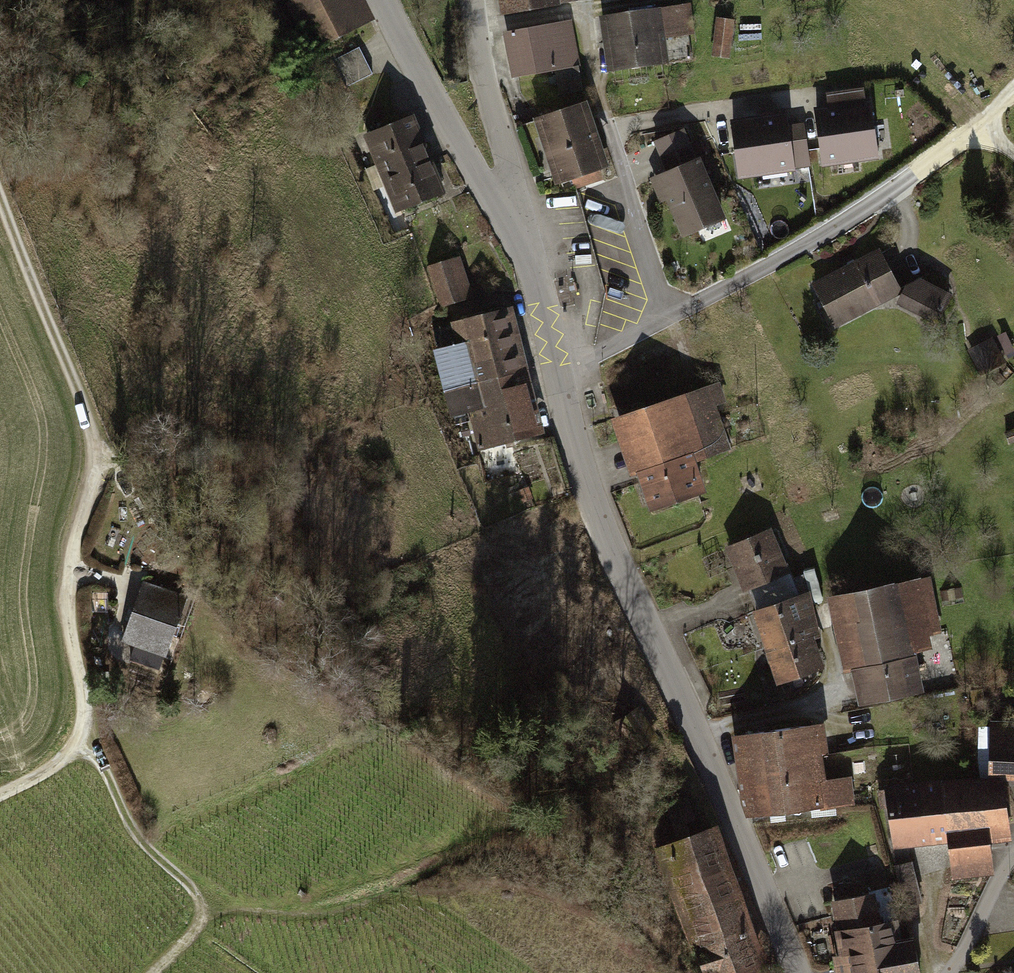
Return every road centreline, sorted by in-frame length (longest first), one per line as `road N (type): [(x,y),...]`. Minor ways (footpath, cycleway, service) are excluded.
road 1 (residential): [(558,375),(585,485),(795,972)]
road 2 (track): [(79,745),(87,716),(69,622),(69,572),(97,470),(81,391),(0,185)]
road 3 (track): [(691,972),(582,872),(538,843),(481,855),(383,896),(328,904),(235,902),(206,911)]
road 4 (residential): [(1013,87),(904,187),(558,375)]
road 5 (residential): [(385,0),(493,202),(518,210)]
road 6 (residential): [(473,0),(518,210)]
road 7 (track): [(206,911),(192,886),(138,840),(105,771),(79,745)]
road 8 (residential): [(518,210),(558,375)]
road 9 (residential): [(948,972),(1013,856)]

